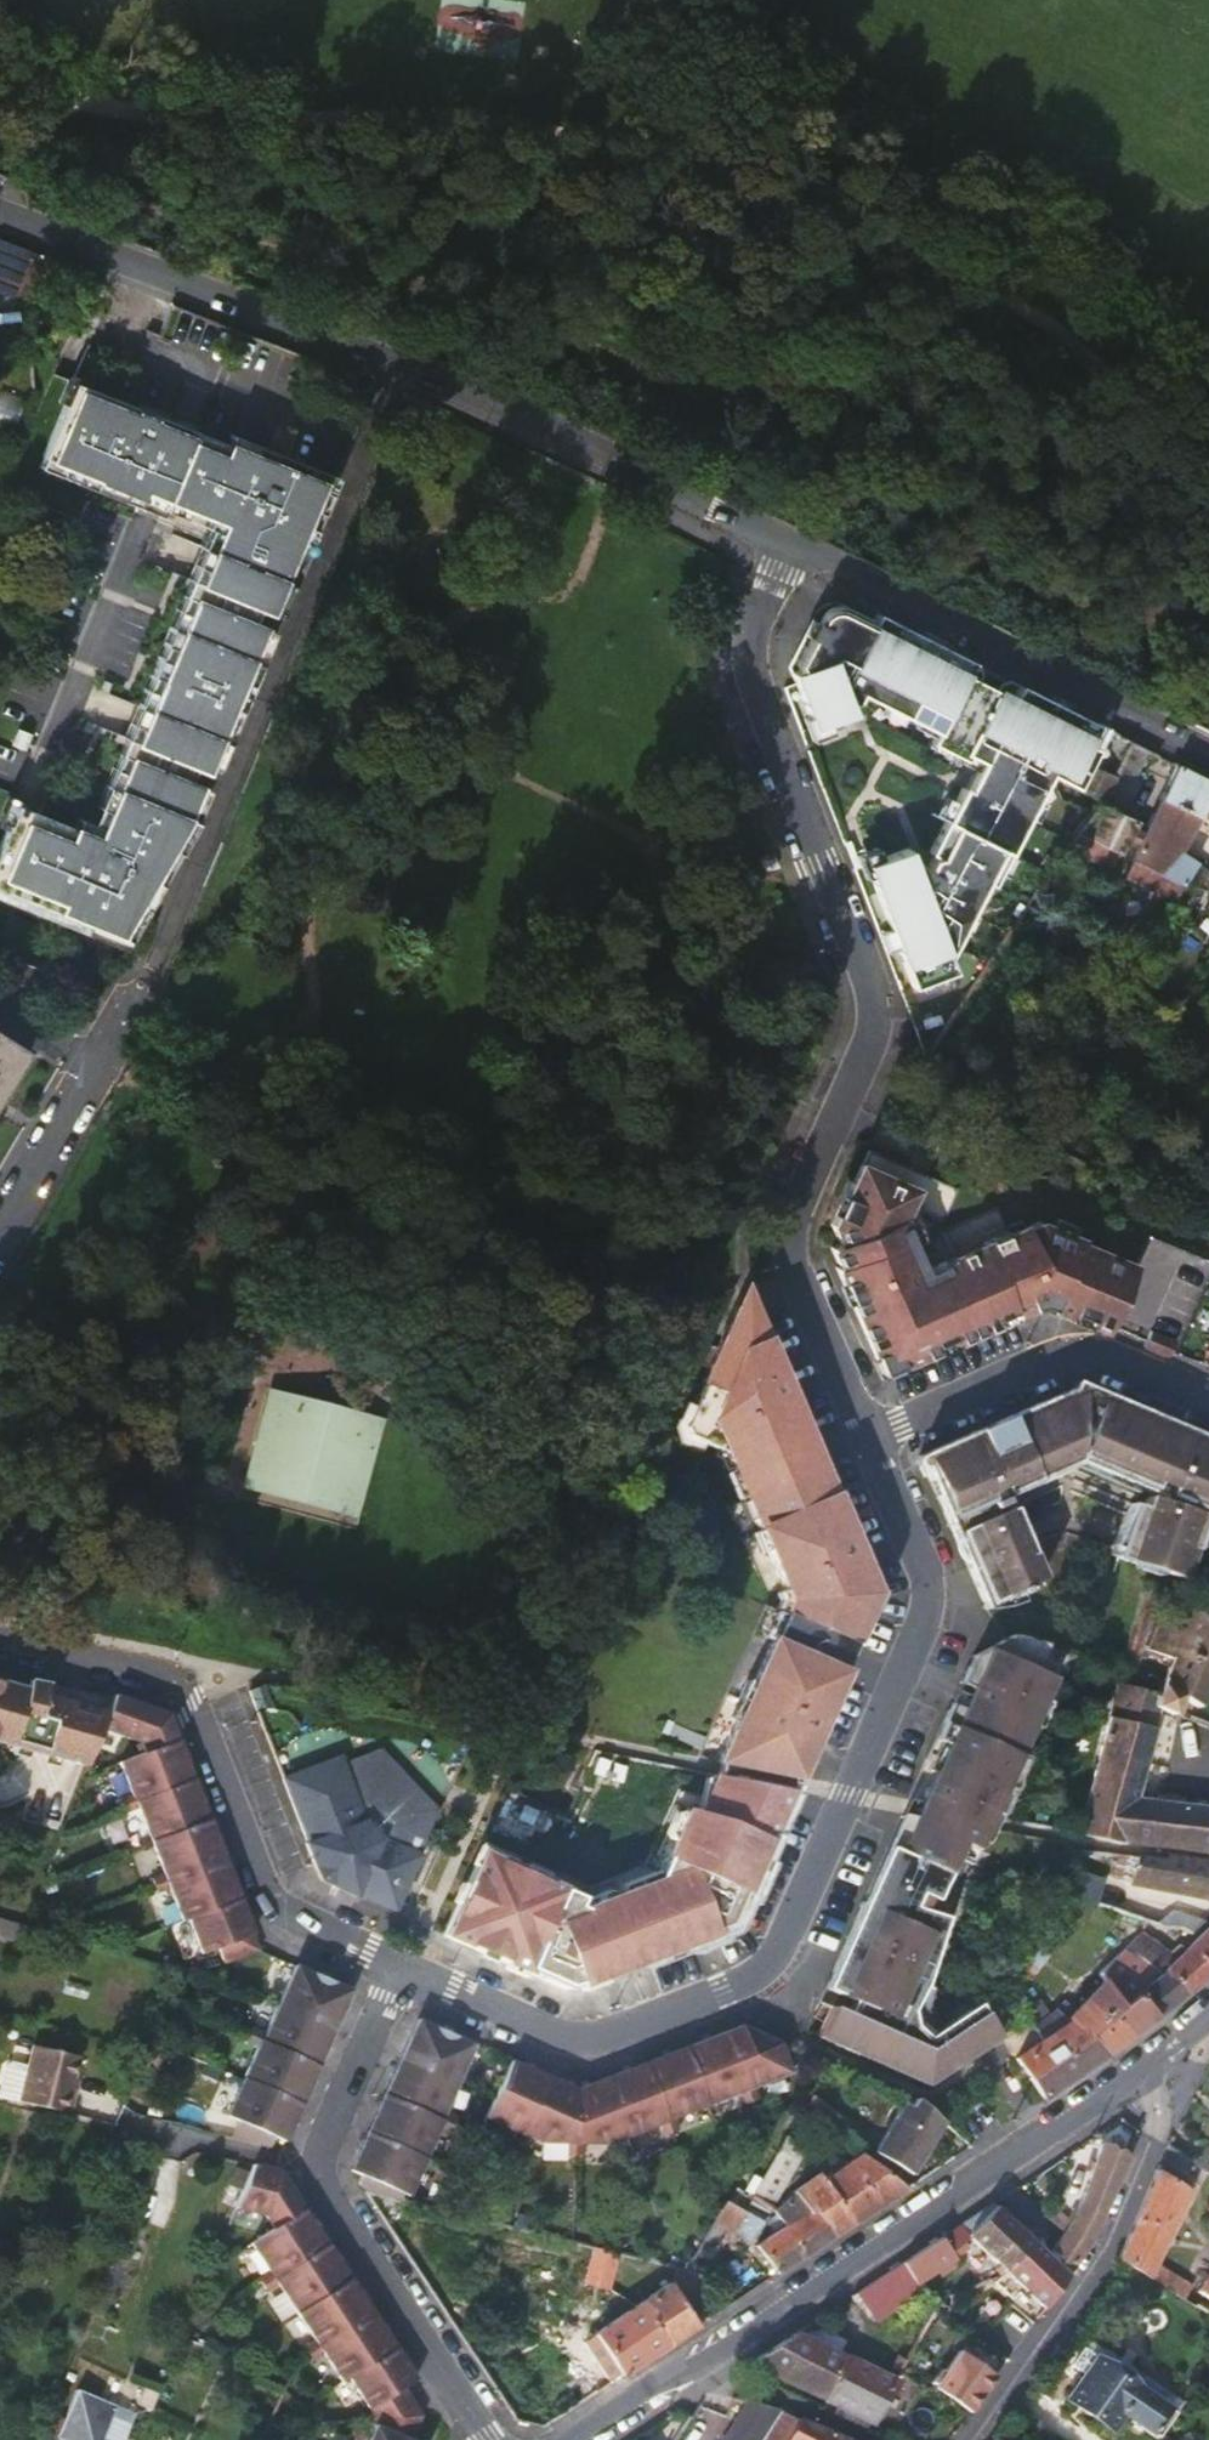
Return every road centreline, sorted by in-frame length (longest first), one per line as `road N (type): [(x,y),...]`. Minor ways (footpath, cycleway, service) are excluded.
road 1 (track): [(1208,468),(1079,354),(983,287),(768,195),(547,142),(396,121),(87,106),(50,101),(0,78)]
road 2 (residential): [(403,1964),(559,2037),(586,2037),(721,1992),(782,1951),(919,1609),(917,1579),(858,1430)]
road 3 (residential): [(858,1430),(791,1274),(785,1236),(869,1030),(863,977),(749,663),(751,622),(790,545)]
road 4 (secondary): [(0,217),(397,369),(790,545)]
road 5 (tertiary): [(1147,2075),(578,2439)]
road 6 (residential): [(0,1636),(132,1662),(179,1687),(276,1904),(403,1964)]
road 7 (residential): [(481,2439),(334,2215),(314,2168),(403,1964)]
road 8 (secondary): [(790,545),(1208,756)]
road 9 (residential): [(1147,2075),(1159,2121),(1105,2255),(972,2439)]
road 10 (residential): [(858,1430),(1043,1348),(1069,1345),(1208,1397)]
road 11 (residential): [(98,1068),(0,1237)]

